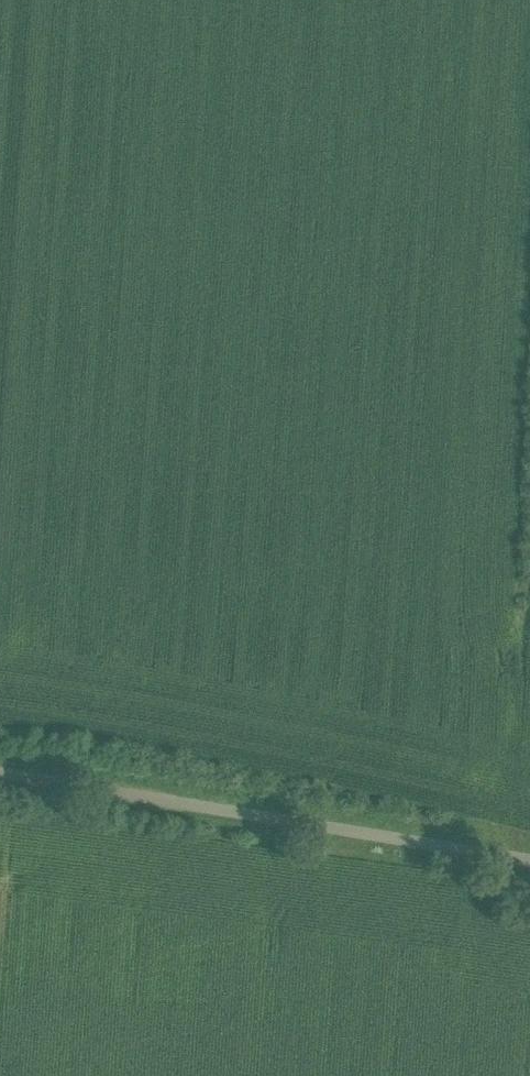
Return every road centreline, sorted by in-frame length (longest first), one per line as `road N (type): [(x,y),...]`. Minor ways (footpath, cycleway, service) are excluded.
road 1 (unclassified): [(529,820),(0,746)]

